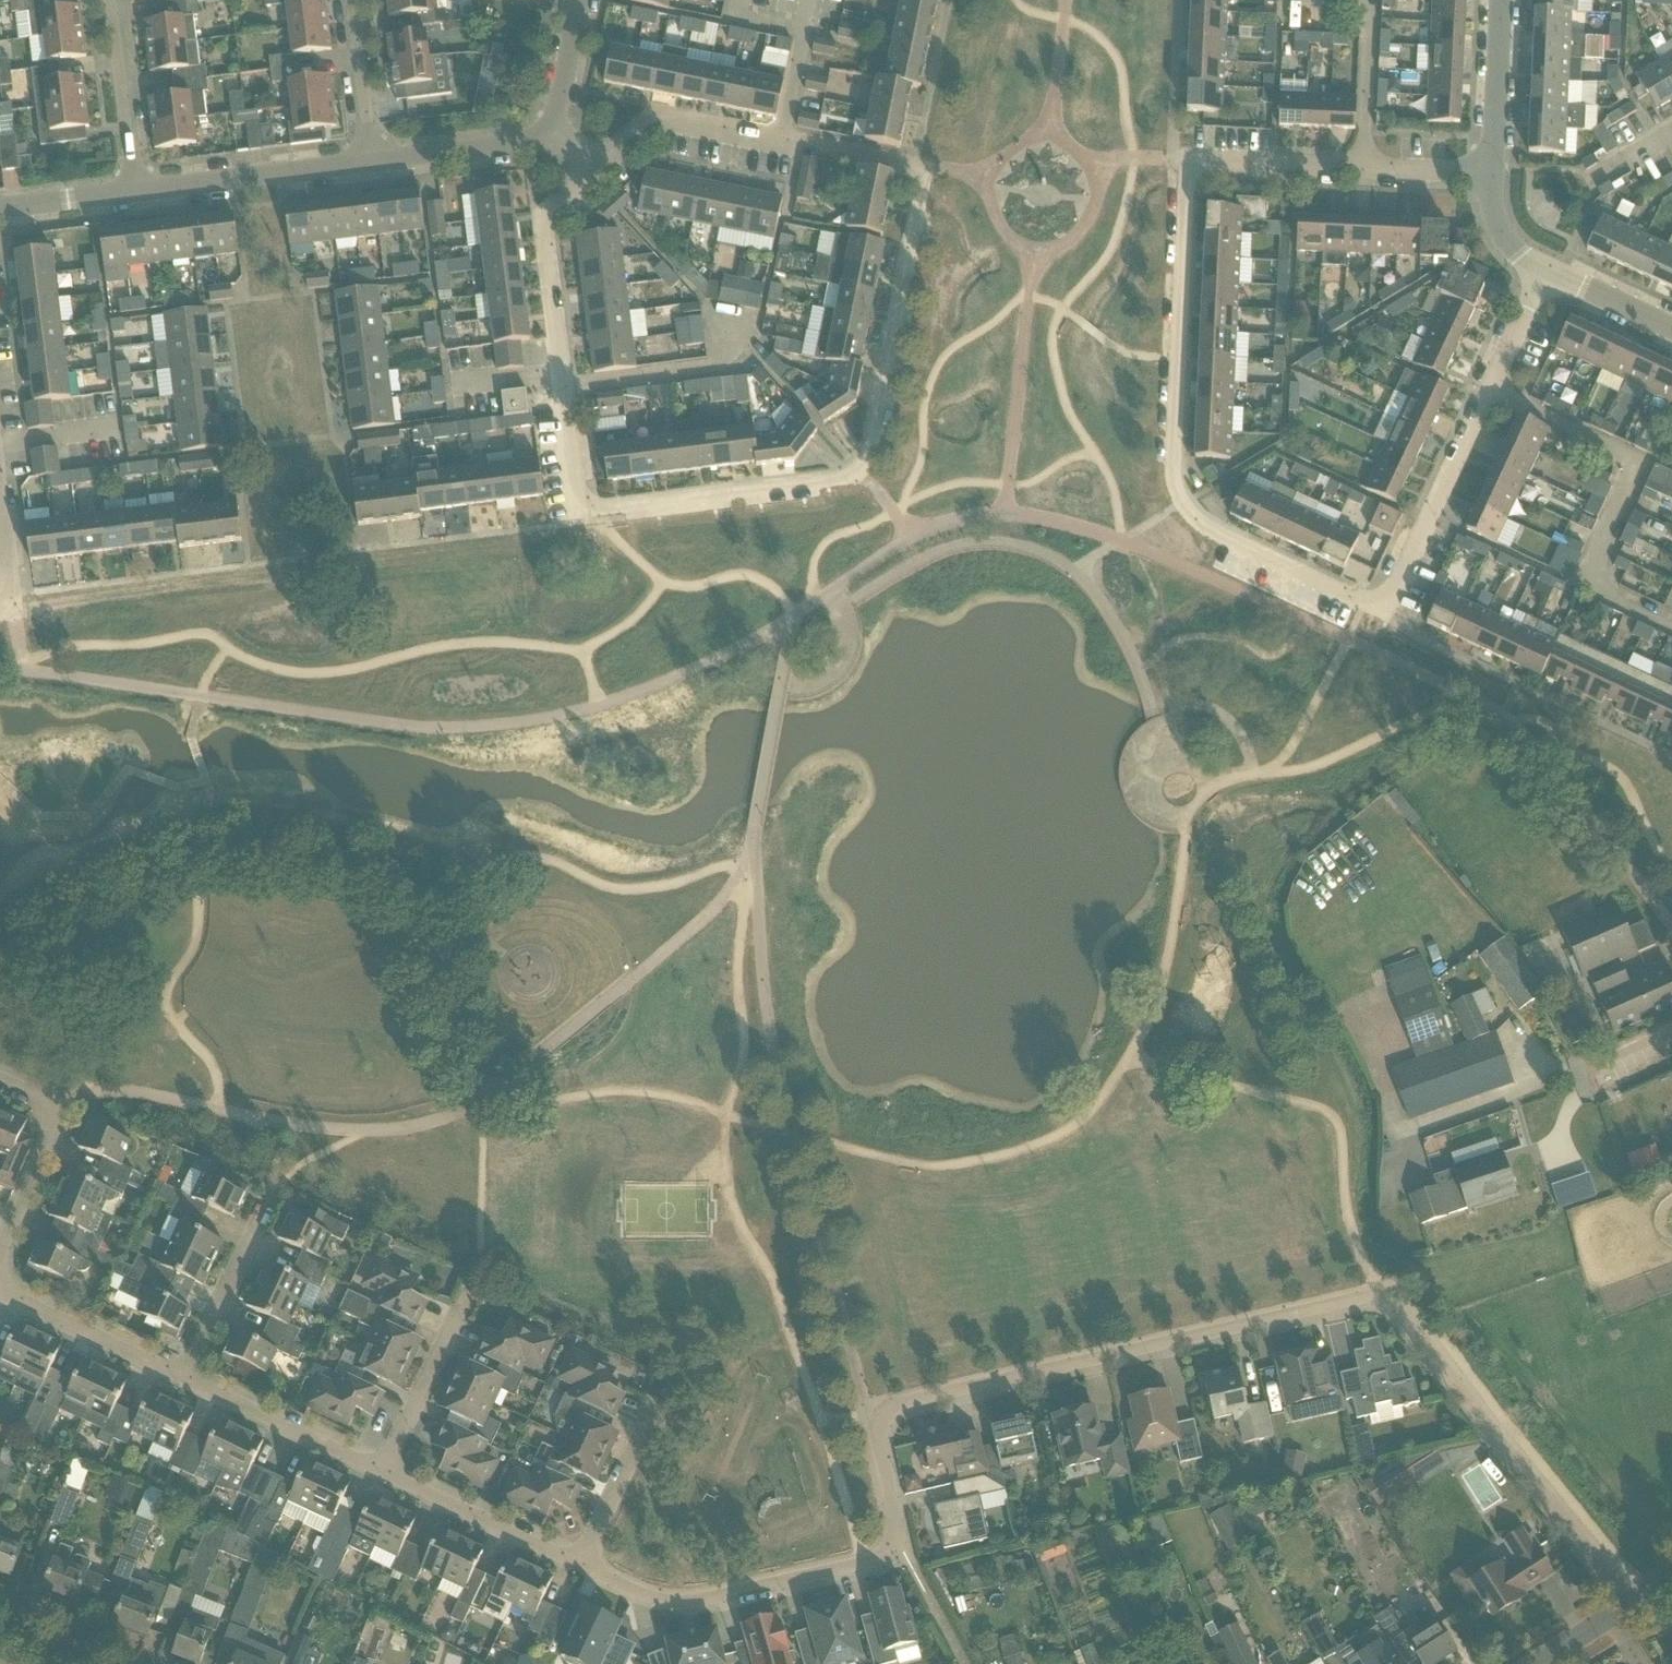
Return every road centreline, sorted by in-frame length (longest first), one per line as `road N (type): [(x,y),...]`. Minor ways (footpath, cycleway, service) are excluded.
road 1 (residential): [(1629,1607),(1391,1302),(1354,1302),(867,1426),(898,1547),(698,1596),(619,1582),(582,1563)]
road 2 (residential): [(587,170),(545,219),(574,486),(585,505),(600,511),(841,481),(872,444),(917,167),(788,144)]
road 3 (residential): [(1388,598),(1356,598),(1283,569),(1181,506),(1171,456),(1181,163)]
road 4 (residential): [(1671,618),(1600,582),(1591,568),(1594,544),(1627,480),(1627,456),(1492,387)]
road 5 (residential): [(1489,172),(1181,163)]
road 6 (residential): [(1388,598),(1409,578),(1492,387)]
road 7 (residential): [(370,163),(138,193)]
road 8 (residential): [(788,144),(647,116),(587,170)]
road 9 (residential): [(388,1467),(194,1370)]
road 10 (residential): [(582,1563),(388,1467)]
road 11 (residential): [(194,1370),(0,1276)]
road 12 (residential): [(0,1239),(56,1109),(0,1083)]
road 13 (residential): [(138,193),(114,0)]
road 14 (residential): [(388,1467),(466,1296)]
road 15 (residential): [(553,129),(525,140),(370,163)]
road 16 (residential): [(194,1370),(266,1205)]
road 17 (residential): [(582,1563),(661,1402)]
road 18 (residential): [(1489,172),(1499,0)]
road 19 (residential): [(370,163),(349,0)]
road 20 (residential): [(1671,327),(1544,267)]
road 21 (residential): [(138,193),(0,208)]
road 22 (residential): [(582,0),(553,129)]
road 23 (residential): [(1492,387),(1544,267)]

